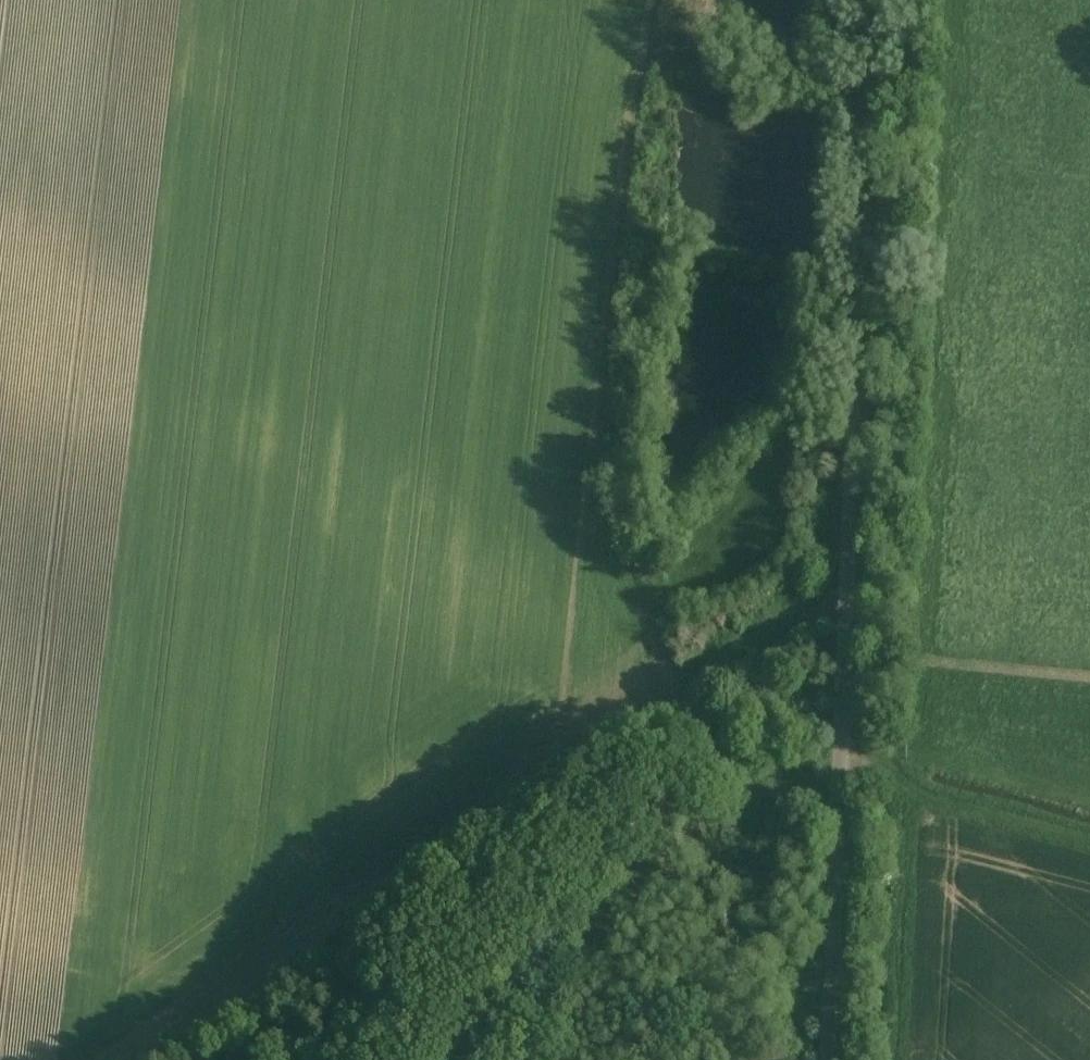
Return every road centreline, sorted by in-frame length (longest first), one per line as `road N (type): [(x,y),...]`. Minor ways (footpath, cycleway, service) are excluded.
road 1 (unclassified): [(822,1059),(869,0)]

